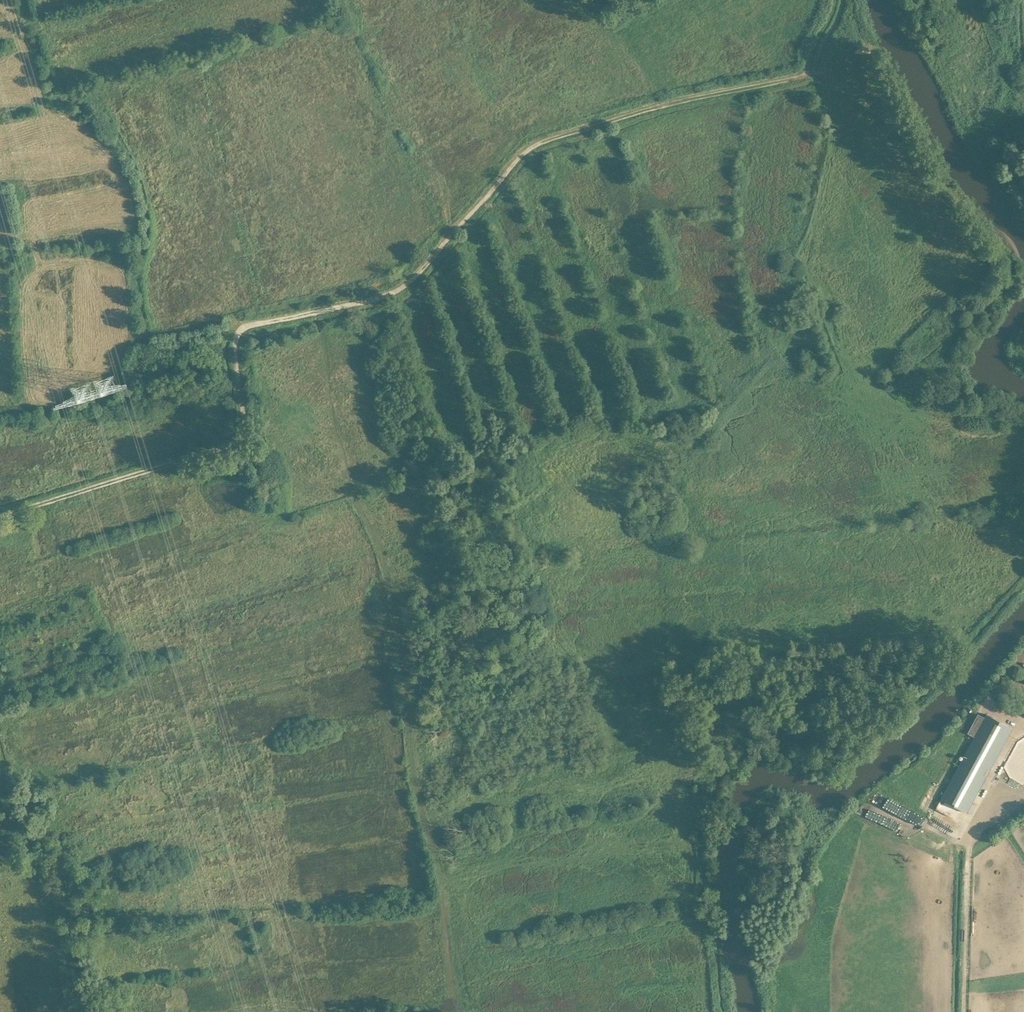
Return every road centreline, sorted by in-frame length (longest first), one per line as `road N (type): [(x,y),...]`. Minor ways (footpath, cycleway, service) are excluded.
road 1 (track): [(316,312),(345,457),(397,608),(454,999),(434,1011)]
road 2 (track): [(725,1011),(714,928),(701,896),(700,818),(714,779),(765,746),(855,736),(917,700),(1023,584)]
road 3 (track): [(316,312),(401,287),(541,143),(656,106),(805,75)]
road 4 (track): [(0,515),(234,437),(246,418),(234,329)]
road 5 (track): [(1023,799),(963,850),(963,1011)]

